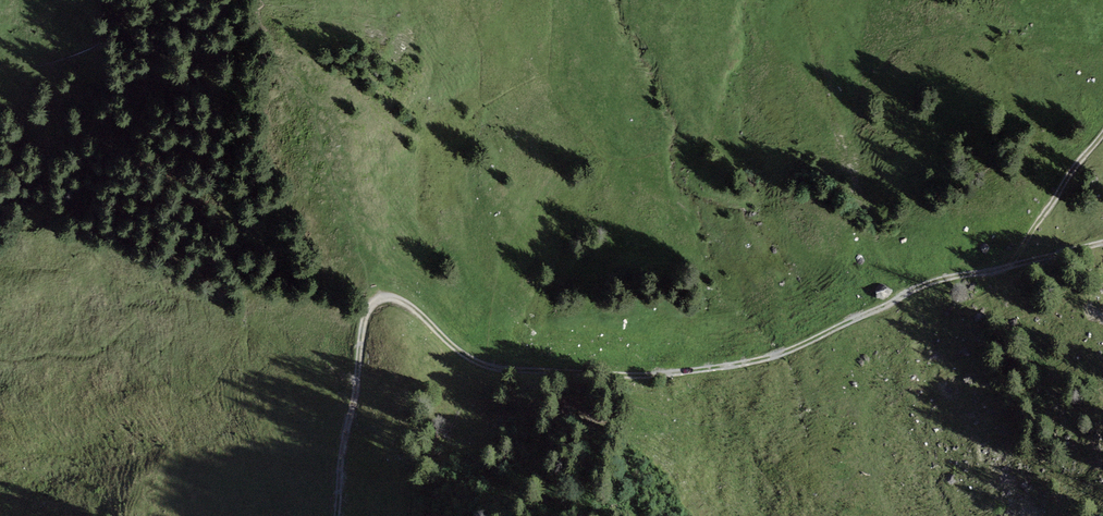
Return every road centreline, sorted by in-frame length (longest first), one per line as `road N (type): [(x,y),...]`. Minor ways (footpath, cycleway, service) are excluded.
road 1 (track): [(1102,244),(918,285),(836,330),(746,364),(653,376),(500,370),(458,354),(402,299),(372,304)]
road 2 (track): [(1012,263),(1078,156),(1102,132)]
road 3 (track): [(353,390),(336,515)]

